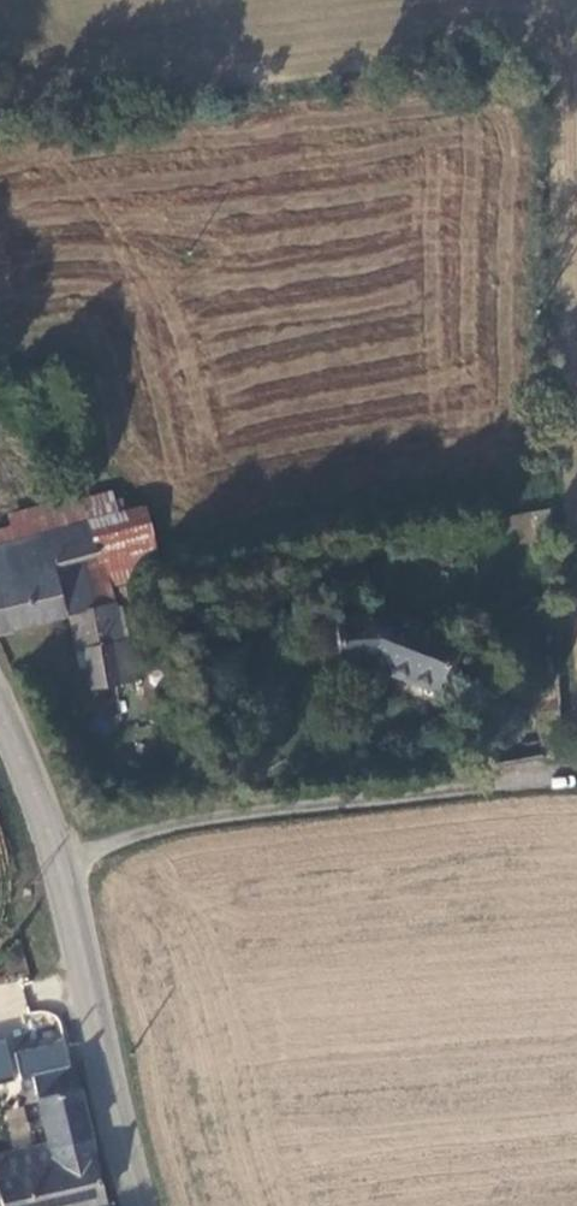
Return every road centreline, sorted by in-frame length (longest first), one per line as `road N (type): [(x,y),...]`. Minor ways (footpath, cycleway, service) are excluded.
road 1 (tertiary): [(140,1205),(62,888),(0,712)]

